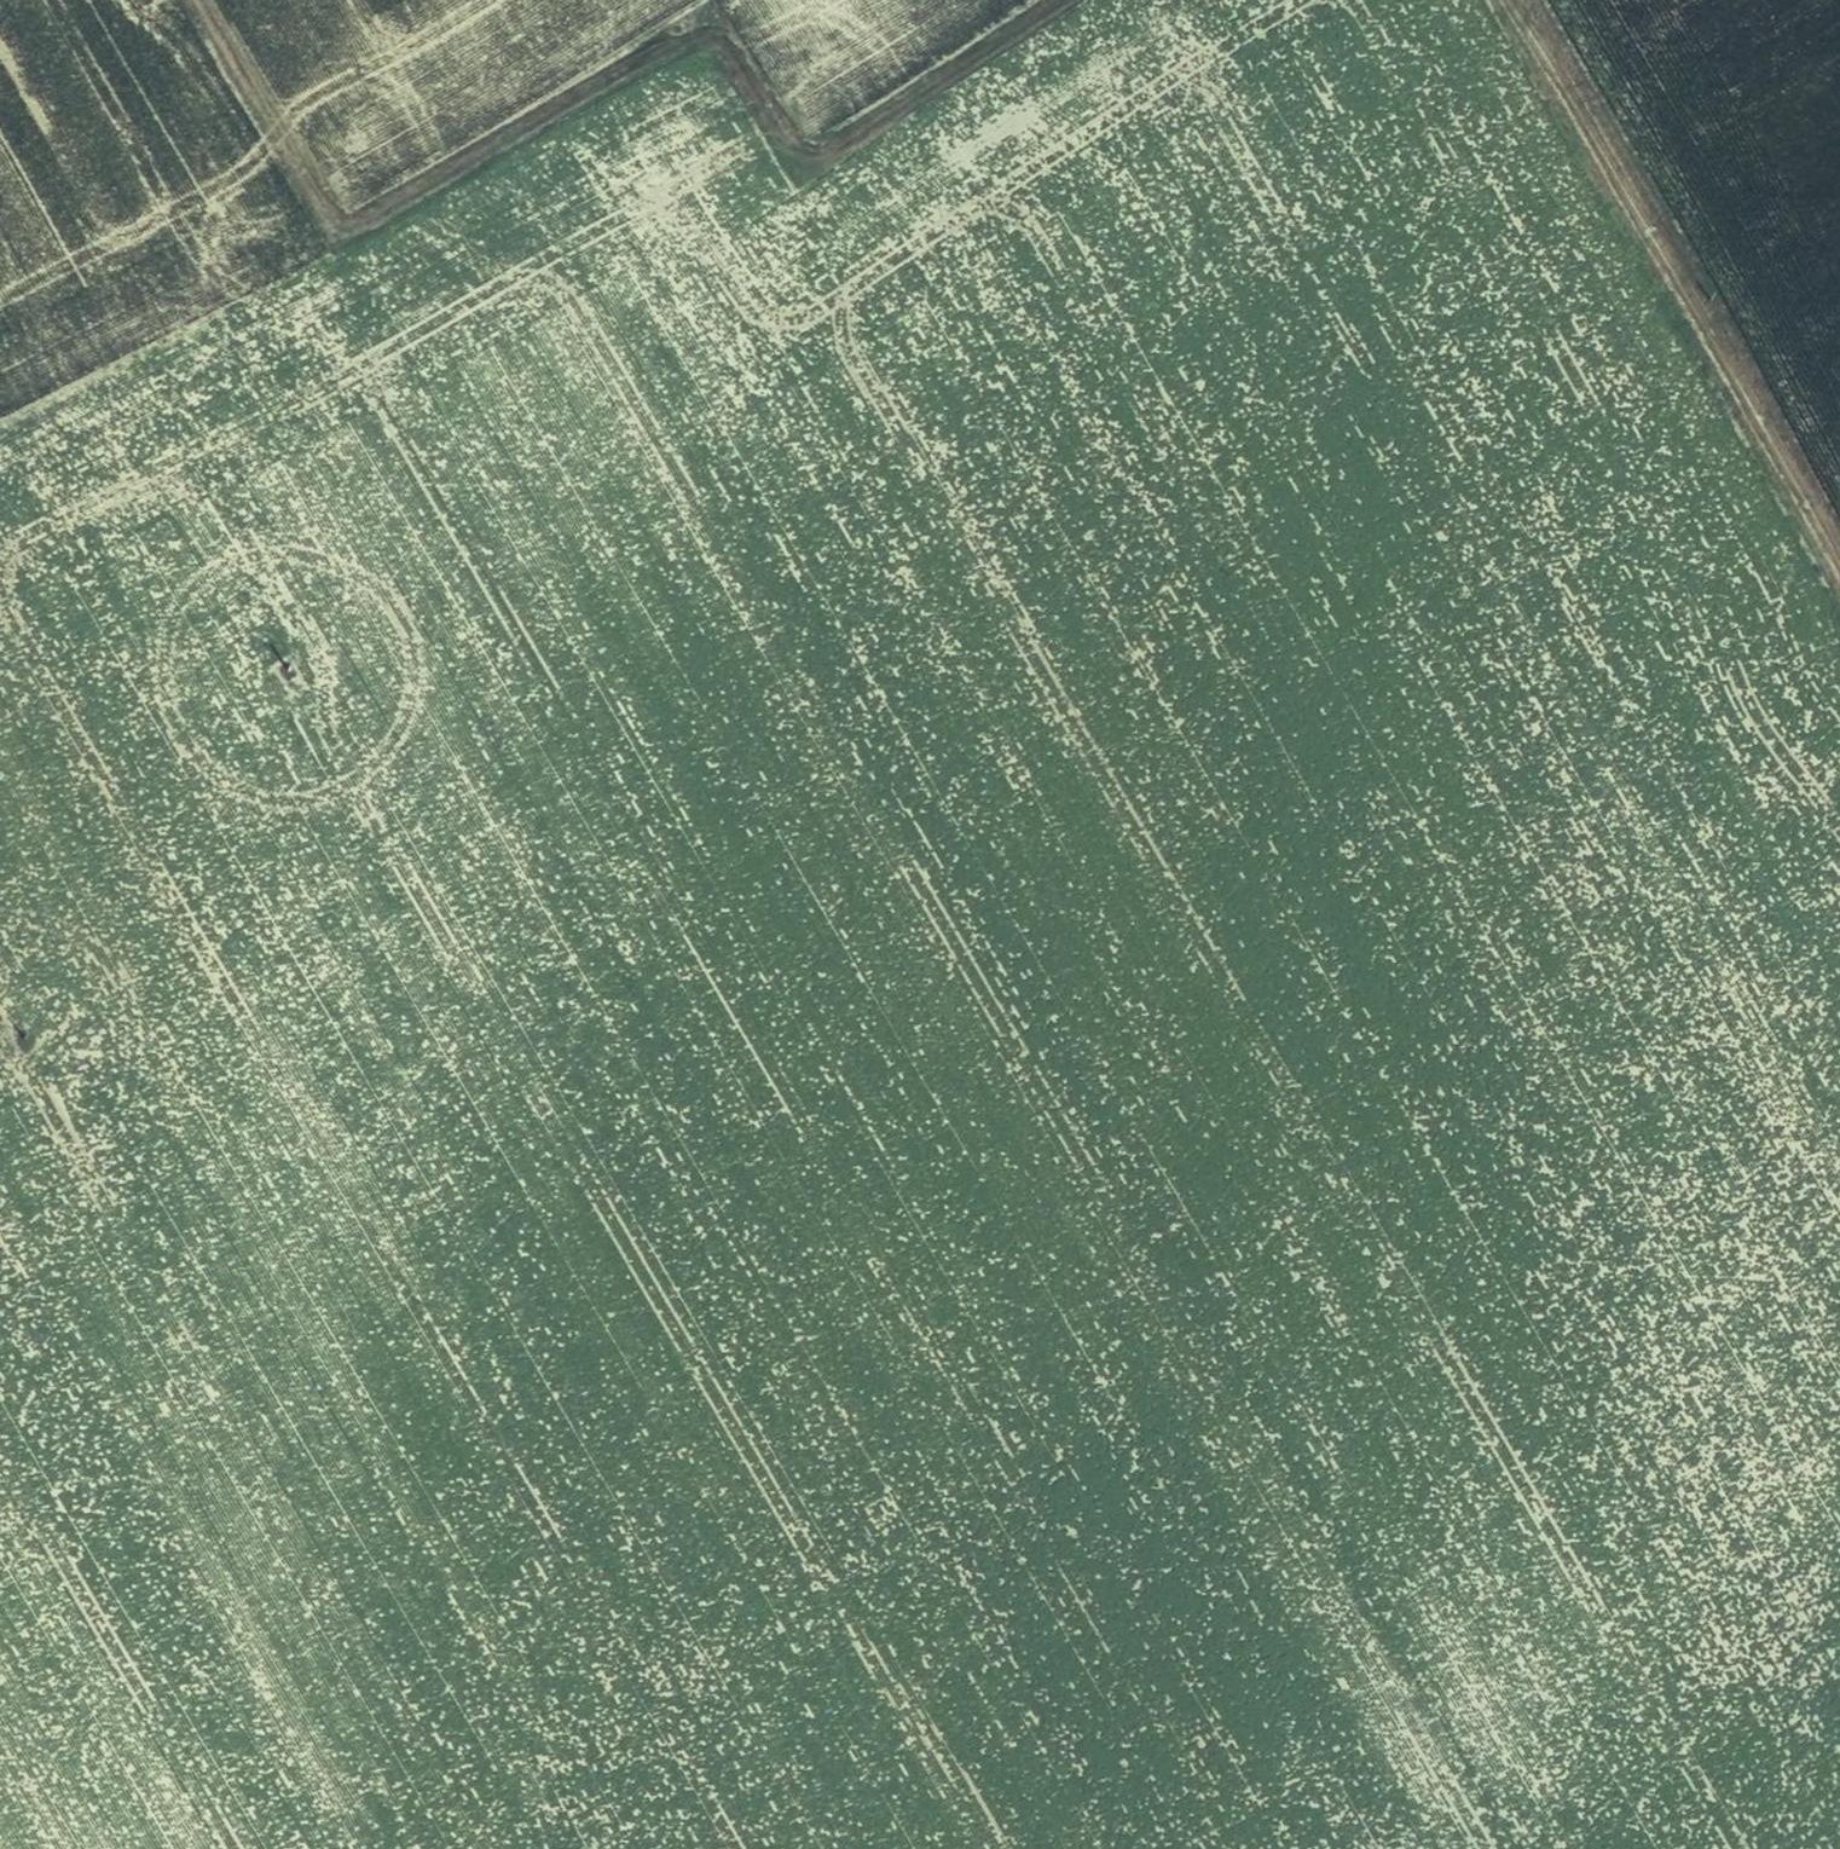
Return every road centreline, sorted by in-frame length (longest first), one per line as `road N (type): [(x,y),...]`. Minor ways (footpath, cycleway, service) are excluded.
road 1 (track): [(204,0),(322,208),(359,211),(679,41),(715,42),(778,142),(820,156),(1070,0)]
road 2 (track): [(1839,558),(1508,0)]

